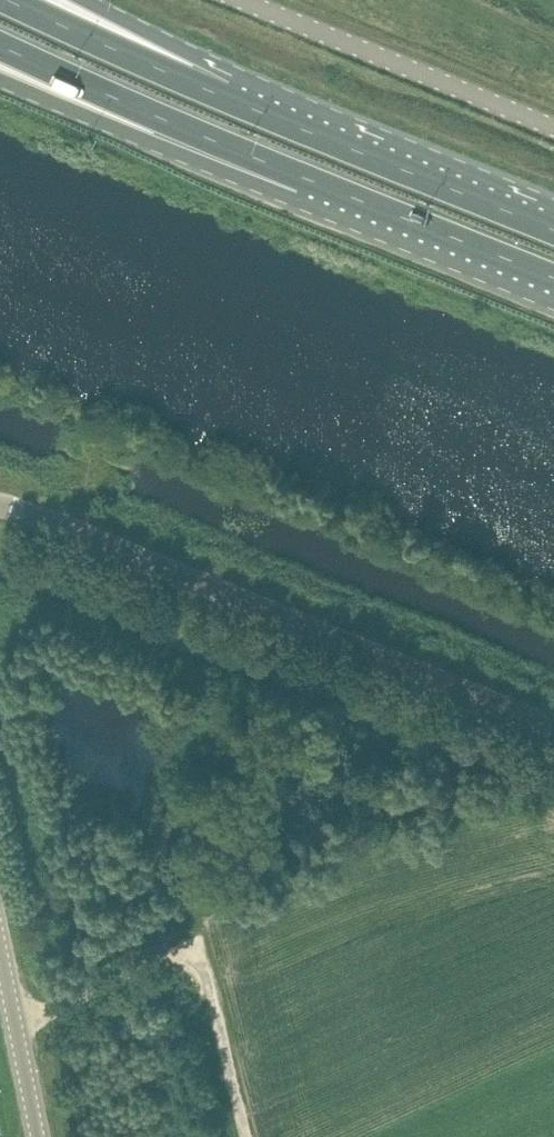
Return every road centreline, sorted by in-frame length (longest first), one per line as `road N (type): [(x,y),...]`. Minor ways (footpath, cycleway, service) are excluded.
road 1 (unclassified): [(553,730),(0,502)]
road 2 (trunk): [(0,42),(325,187)]
road 3 (trunk): [(0,75),(212,167),(325,187)]
road 4 (unclassified): [(244,0),(553,129)]
road 5 (trunk): [(553,227),(251,106)]
road 6 (trunk): [(251,106),(16,0)]
road 7 (trunk): [(325,187),(553,280)]
road 8 (trunk): [(251,106),(200,55),(94,0)]
road 9 (tertiary): [(38,1136),(0,954)]

